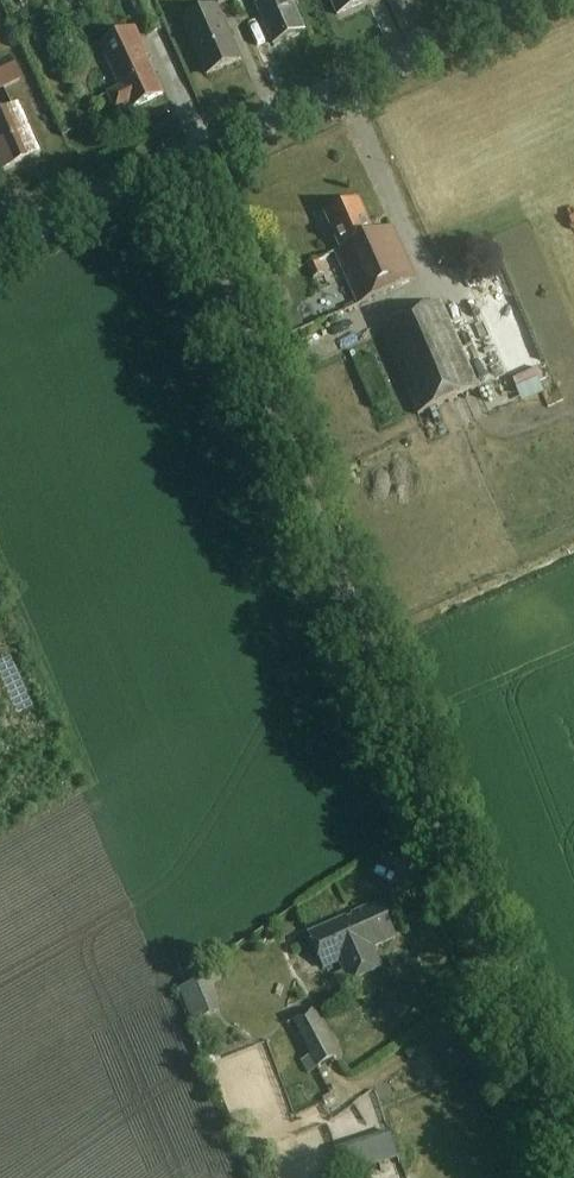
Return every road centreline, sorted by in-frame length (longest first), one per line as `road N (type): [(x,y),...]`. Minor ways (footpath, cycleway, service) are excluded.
road 1 (tertiary): [(573,1165),(172,162)]
road 2 (tertiary): [(172,162),(532,0)]
road 3 (tertiary): [(0,240),(172,162)]

